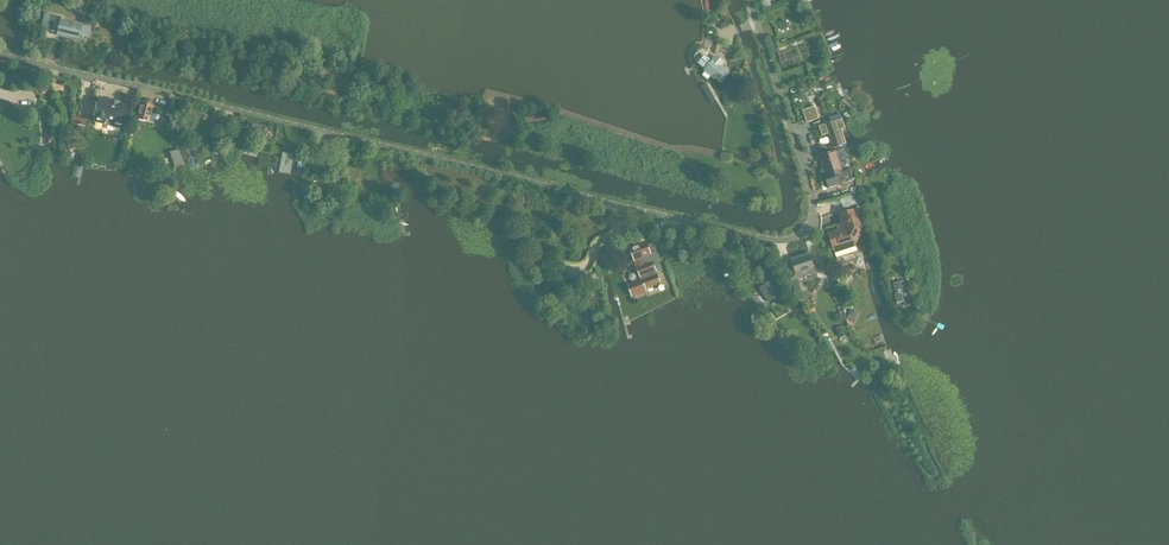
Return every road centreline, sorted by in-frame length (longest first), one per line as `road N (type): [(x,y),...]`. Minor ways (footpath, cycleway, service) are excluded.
road 1 (residential): [(752,0),(813,195),(809,224),(785,241),(0,54)]

